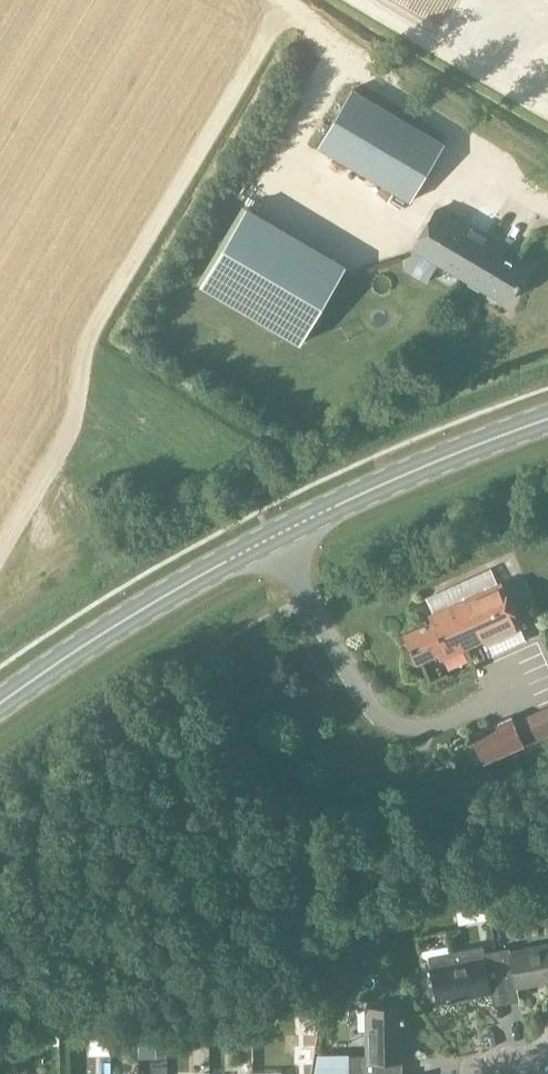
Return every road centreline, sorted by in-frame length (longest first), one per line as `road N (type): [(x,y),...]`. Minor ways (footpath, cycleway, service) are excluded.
road 1 (primary): [(0,703),(117,624),(273,536),(547,418)]

